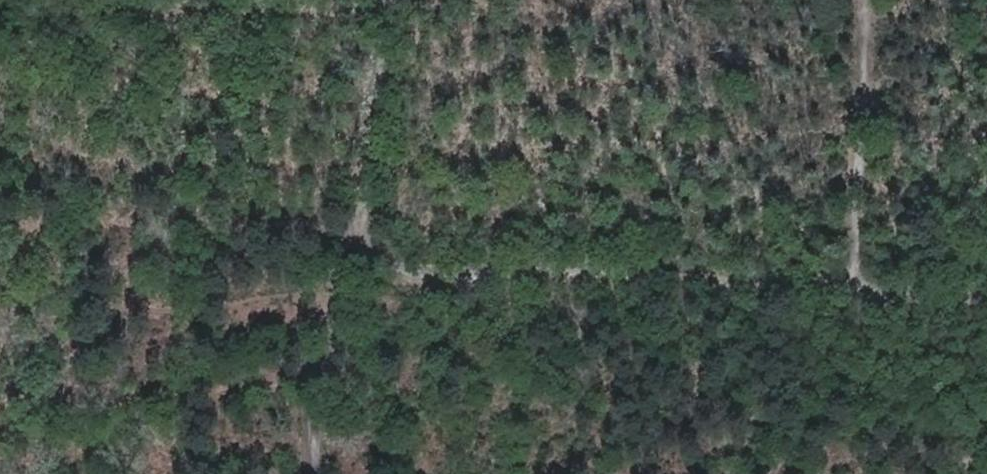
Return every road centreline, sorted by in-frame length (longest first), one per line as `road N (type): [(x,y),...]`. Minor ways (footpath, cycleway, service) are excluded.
road 1 (track): [(349,242),(428,276),(986,294)]
road 2 (track): [(397,0),(308,419),(317,473)]
road 3 (track): [(857,291),(852,0)]

